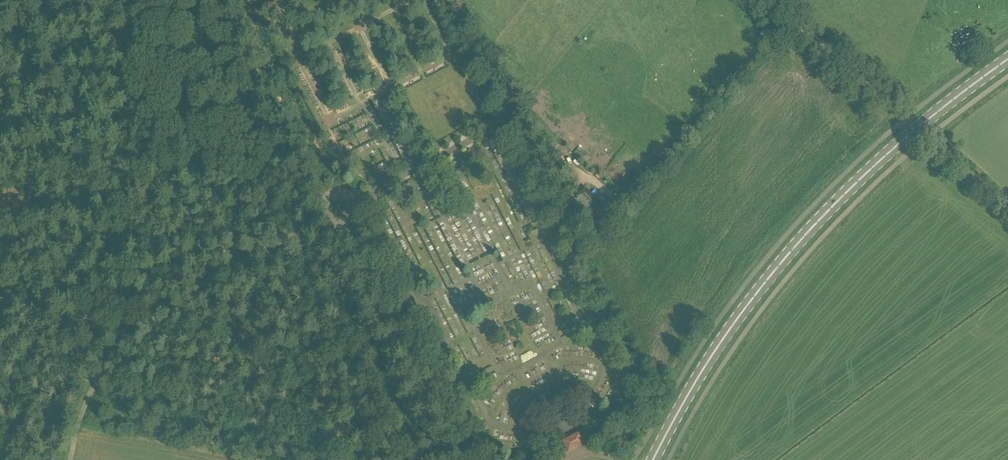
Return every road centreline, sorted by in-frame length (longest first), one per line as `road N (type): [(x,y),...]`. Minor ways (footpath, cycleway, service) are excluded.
road 1 (secondary): [(653,459),(751,299),(835,203),(1007,61)]
road 2 (unclassified): [(343,221),(466,459)]
road 3 (track): [(230,0),(330,196)]
road 4 (track): [(904,120),(771,0)]

